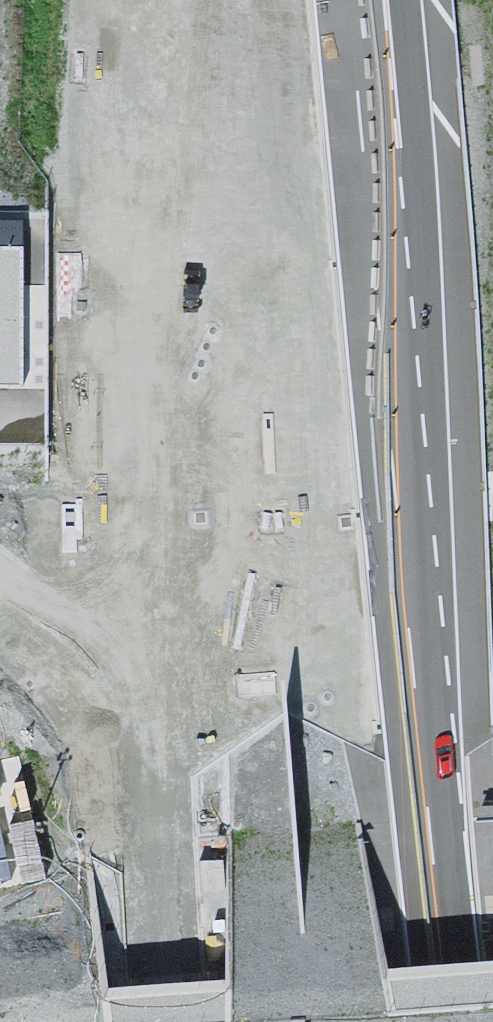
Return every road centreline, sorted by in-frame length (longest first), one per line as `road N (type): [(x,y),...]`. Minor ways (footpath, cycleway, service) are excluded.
road 1 (motorway): [(160,0),(170,1021)]
road 2 (motorway): [(451,1021),(395,478)]
road 3 (motorway): [(395,478),(349,0)]
road 4 (motorway): [(395,478),(413,144),(403,0)]

